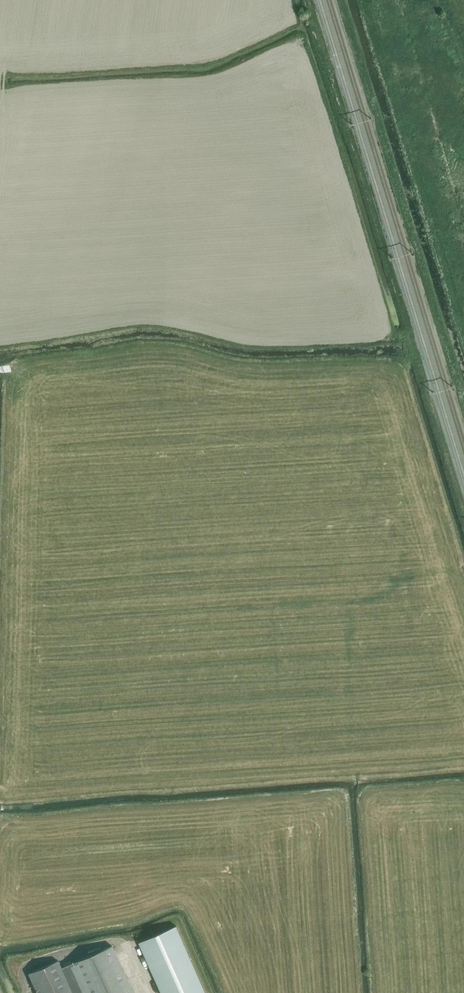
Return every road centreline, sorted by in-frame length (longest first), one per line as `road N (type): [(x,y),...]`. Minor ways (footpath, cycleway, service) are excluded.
road 1 (track): [(27,992),(22,972),(30,963),(115,942),(152,992)]

